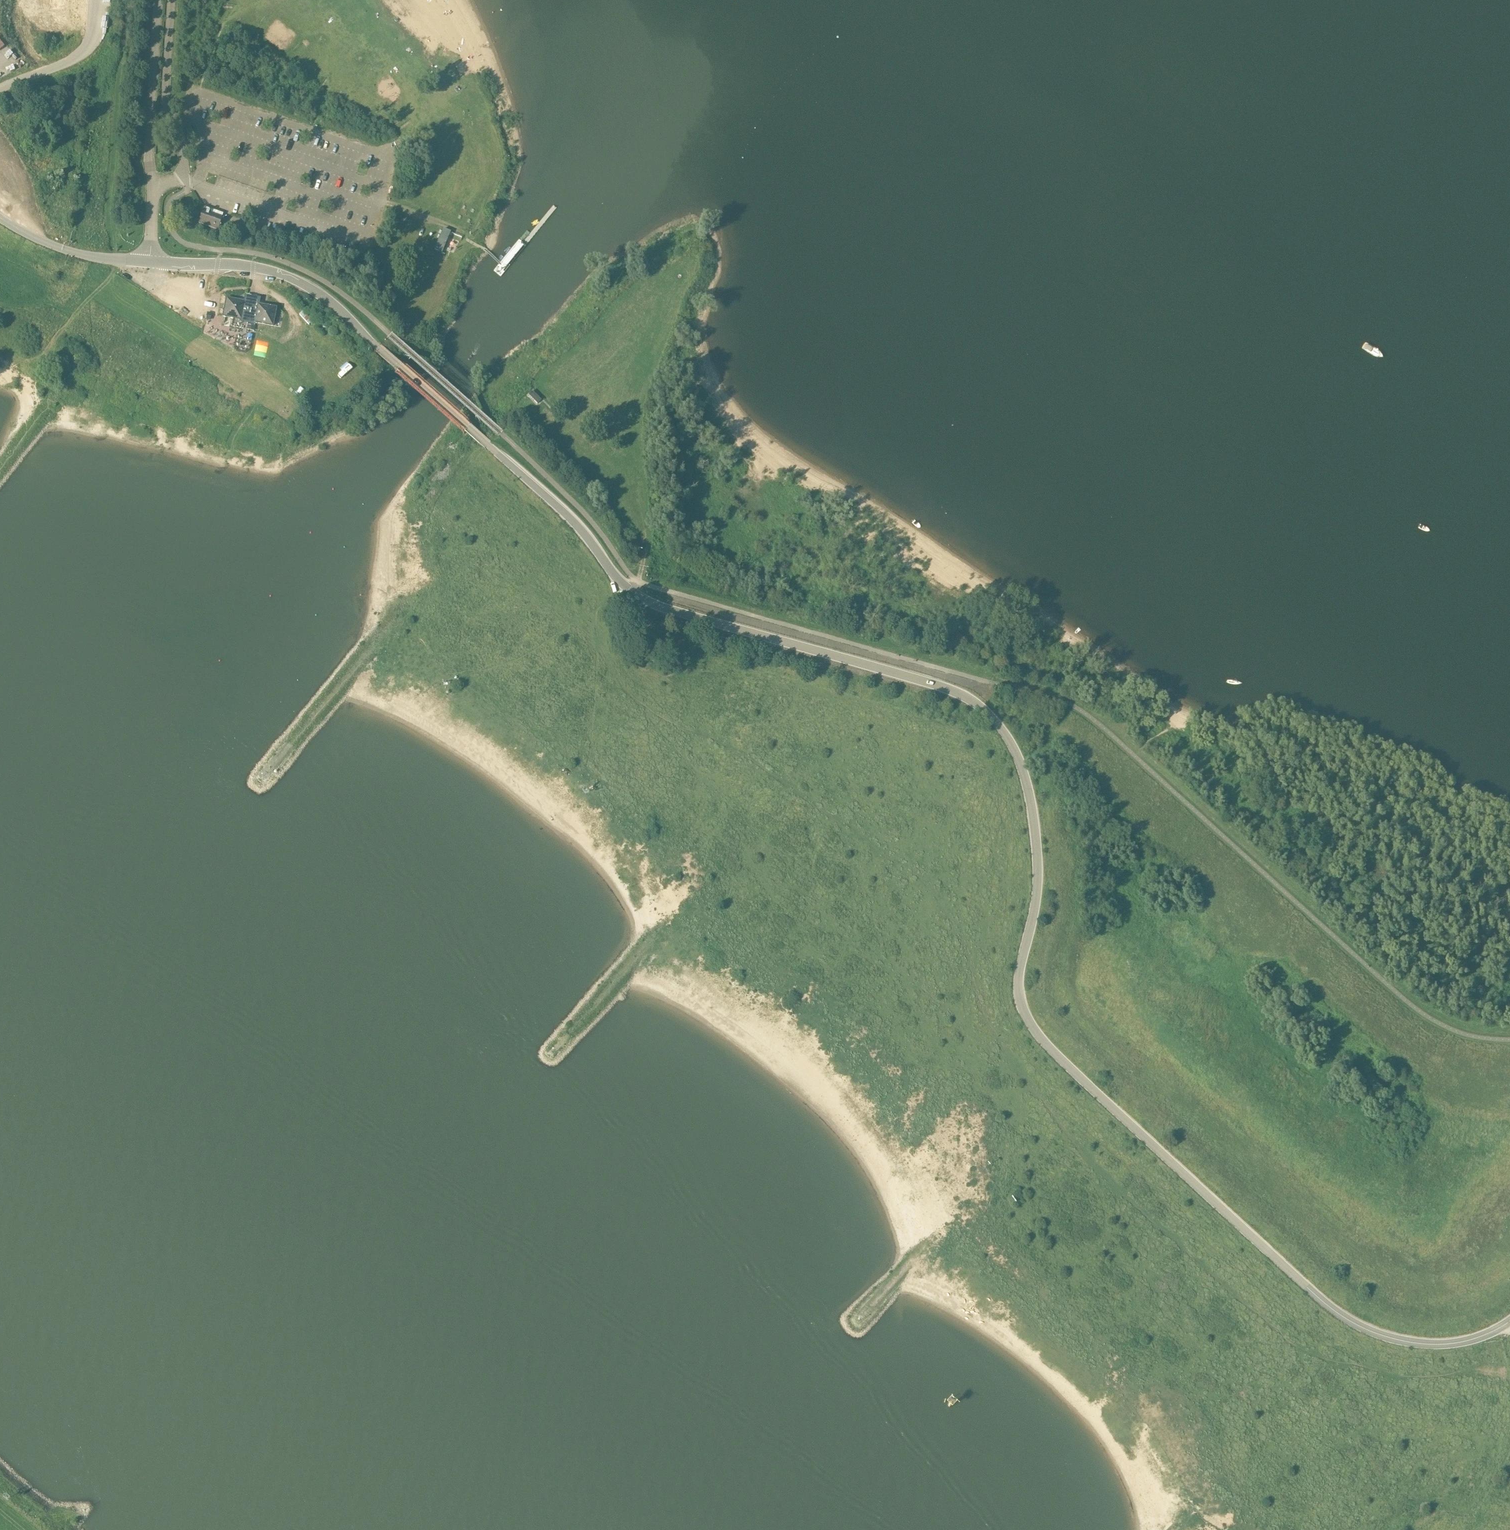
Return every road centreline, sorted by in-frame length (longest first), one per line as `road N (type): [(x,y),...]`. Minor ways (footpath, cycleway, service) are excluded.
road 1 (unclassified): [(1509,1319),(1479,1337),(1424,1344),(1356,1324),(1031,1025),(1018,979),(1037,901),(1033,806),(1013,749),(973,699),(645,599),(557,505),(314,290),(252,268),(150,263)]
road 2 (track): [(129,0),(101,224),(104,258)]
road 3 (unclassified): [(150,178),(185,172),(165,82),(171,0)]
road 4 (unclassified): [(150,178),(158,0)]

